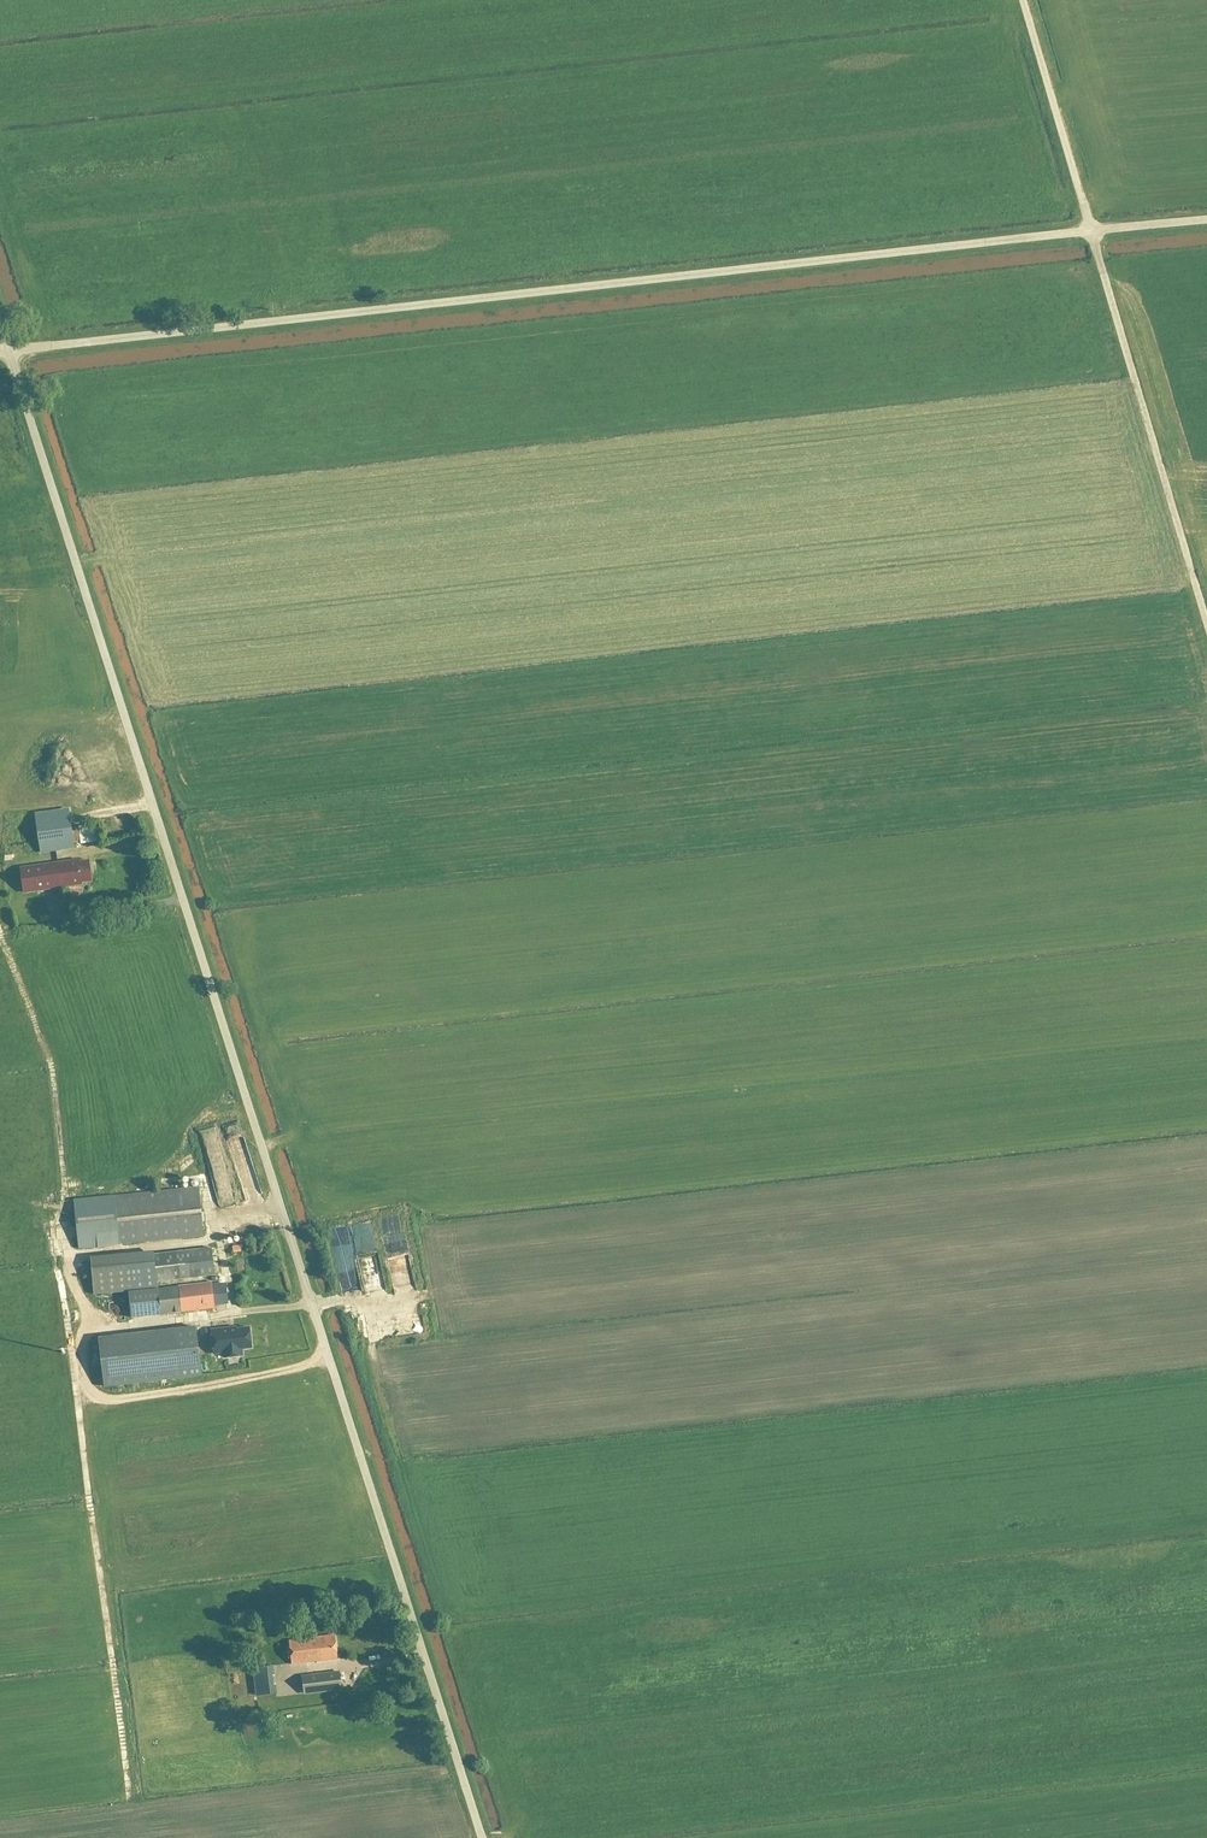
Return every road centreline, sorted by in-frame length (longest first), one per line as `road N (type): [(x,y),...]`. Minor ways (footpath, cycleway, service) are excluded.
road 1 (unclassified): [(480,1837),(5,352)]
road 2 (unclassified): [(5,352),(1091,230)]
road 3 (unclassified): [(1206,626),(1091,230)]
road 4 (unclassified): [(1091,230),(1022,0)]

